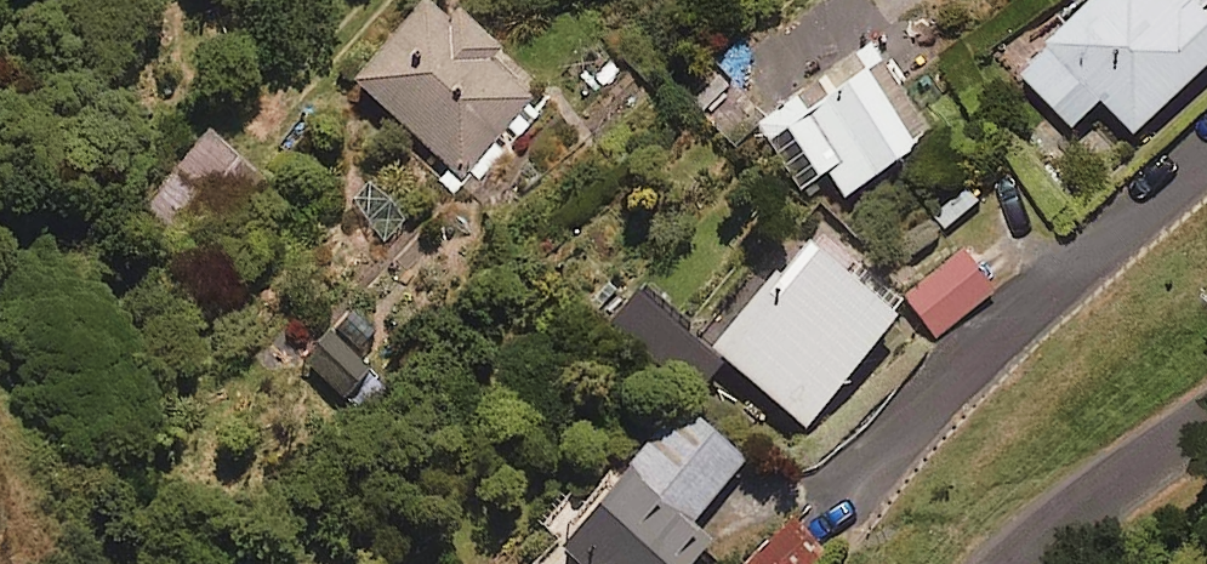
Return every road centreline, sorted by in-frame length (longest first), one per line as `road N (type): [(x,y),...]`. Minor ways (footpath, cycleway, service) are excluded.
road 1 (residential): [(856,484),(987,338),(1206,152)]
road 2 (residential): [(1206,431),(1009,563)]

